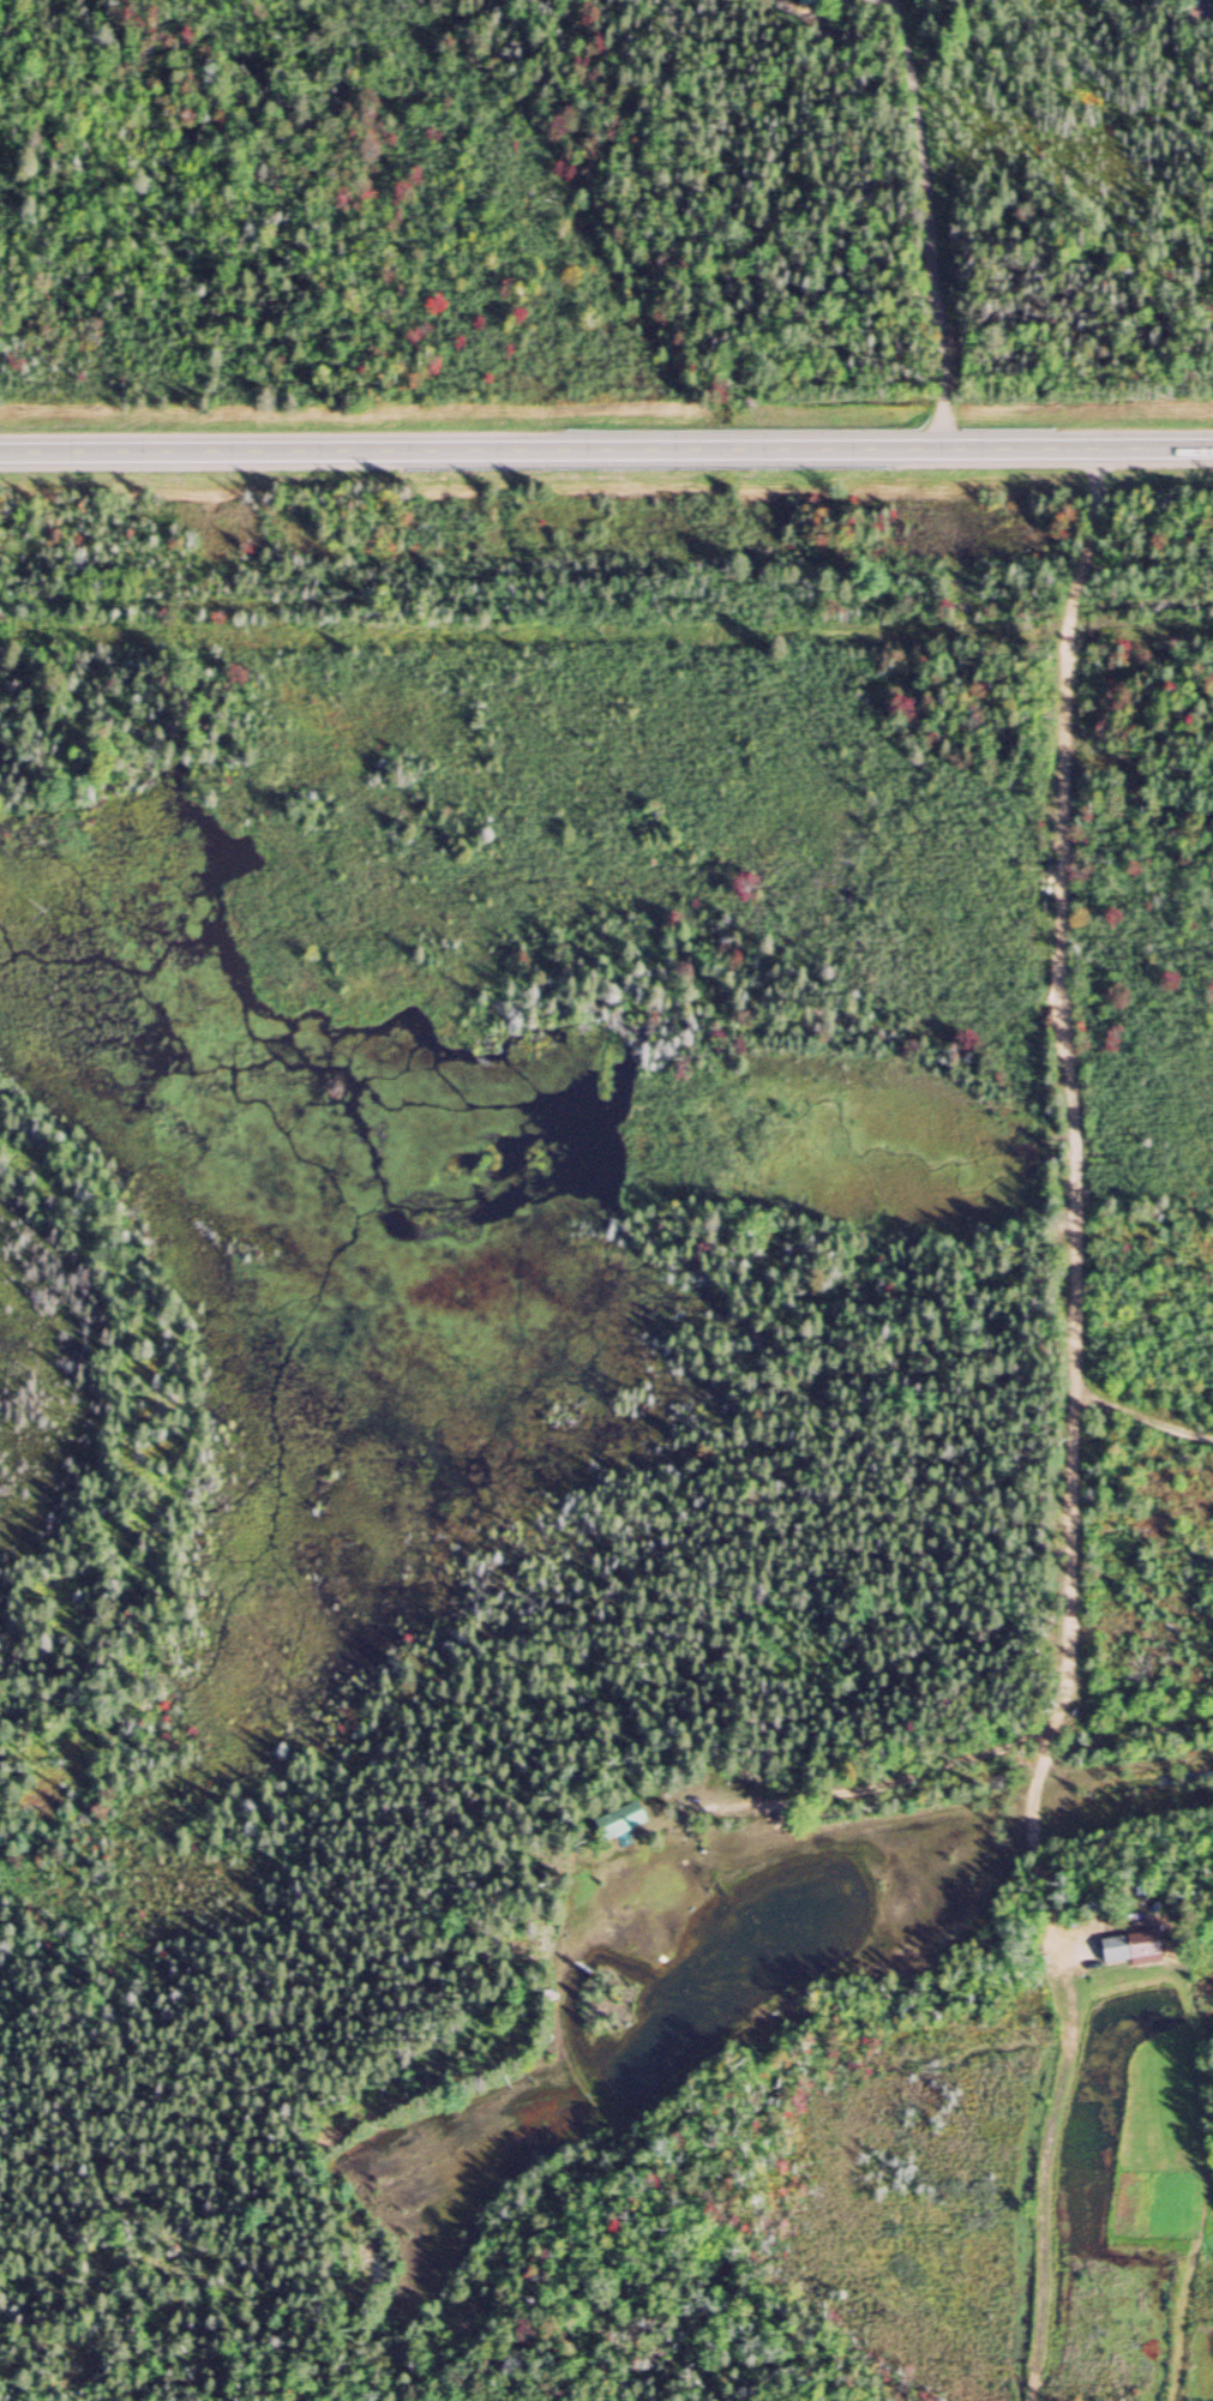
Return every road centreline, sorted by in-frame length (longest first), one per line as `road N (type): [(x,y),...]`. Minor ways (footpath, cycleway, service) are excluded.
road 1 (residential): [(1094,442),(1064,618),(1046,1968)]
road 2 (trunk): [(0,446),(1212,441)]
road 3 (residential): [(943,443),(900,0)]

